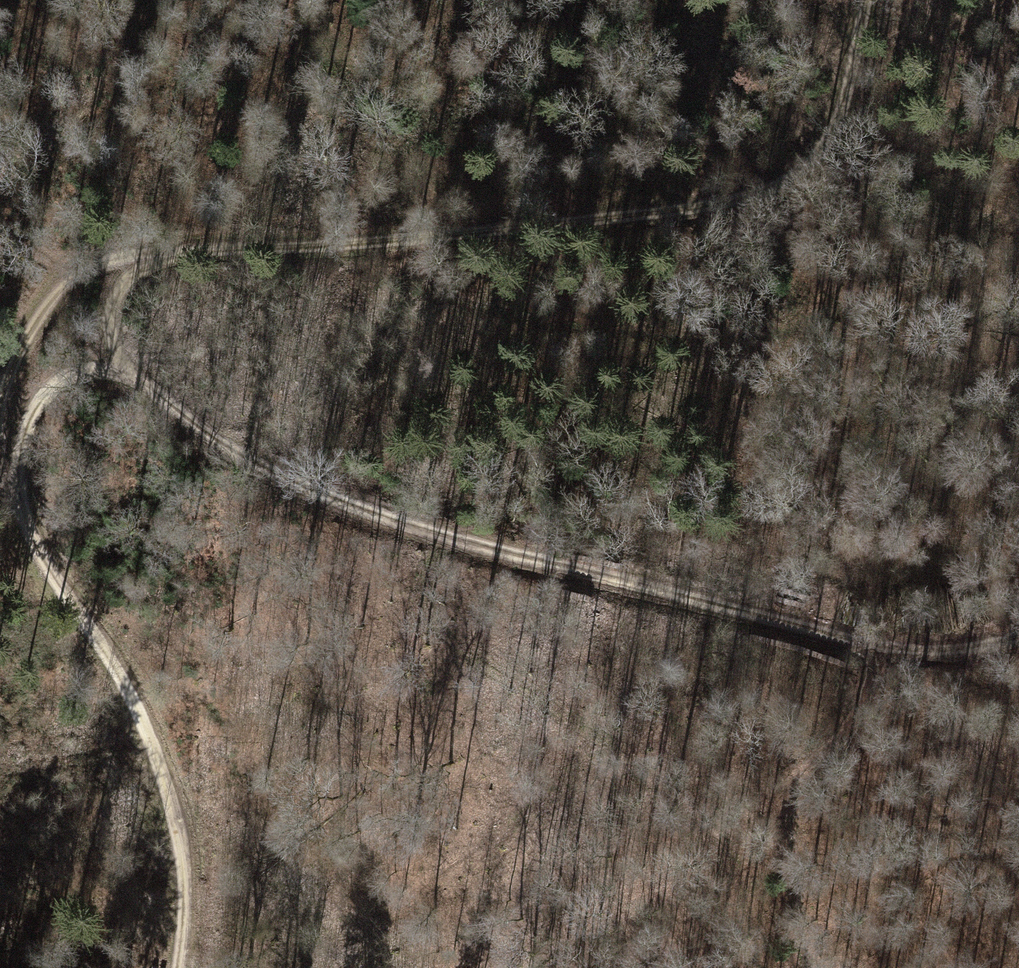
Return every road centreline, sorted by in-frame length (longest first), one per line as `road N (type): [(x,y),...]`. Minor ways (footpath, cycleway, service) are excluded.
road 1 (track): [(1018,646),(991,658),(882,657),(443,539),(241,454),(125,371)]
road 2 (track): [(866,0),(851,81),(828,138),(811,163),(762,191),(719,204),(342,244),(141,250)]
road 3 (track): [(342,244),(479,299),(721,326),(773,321),(898,280),(1018,200)]
road 4 (track): [(0,463),(29,541),(123,678),(159,759),(187,881),(181,967)]
road 5 (track): [(738,615),(779,727),(803,967)]
road 6 (track): [(141,250),(90,264),(56,293),(21,347),(0,405)]
road 7 (track): [(125,371),(76,366),(47,383),(22,428),(11,500)]
road 8 (track): [(141,250),(111,309),(125,371)]

